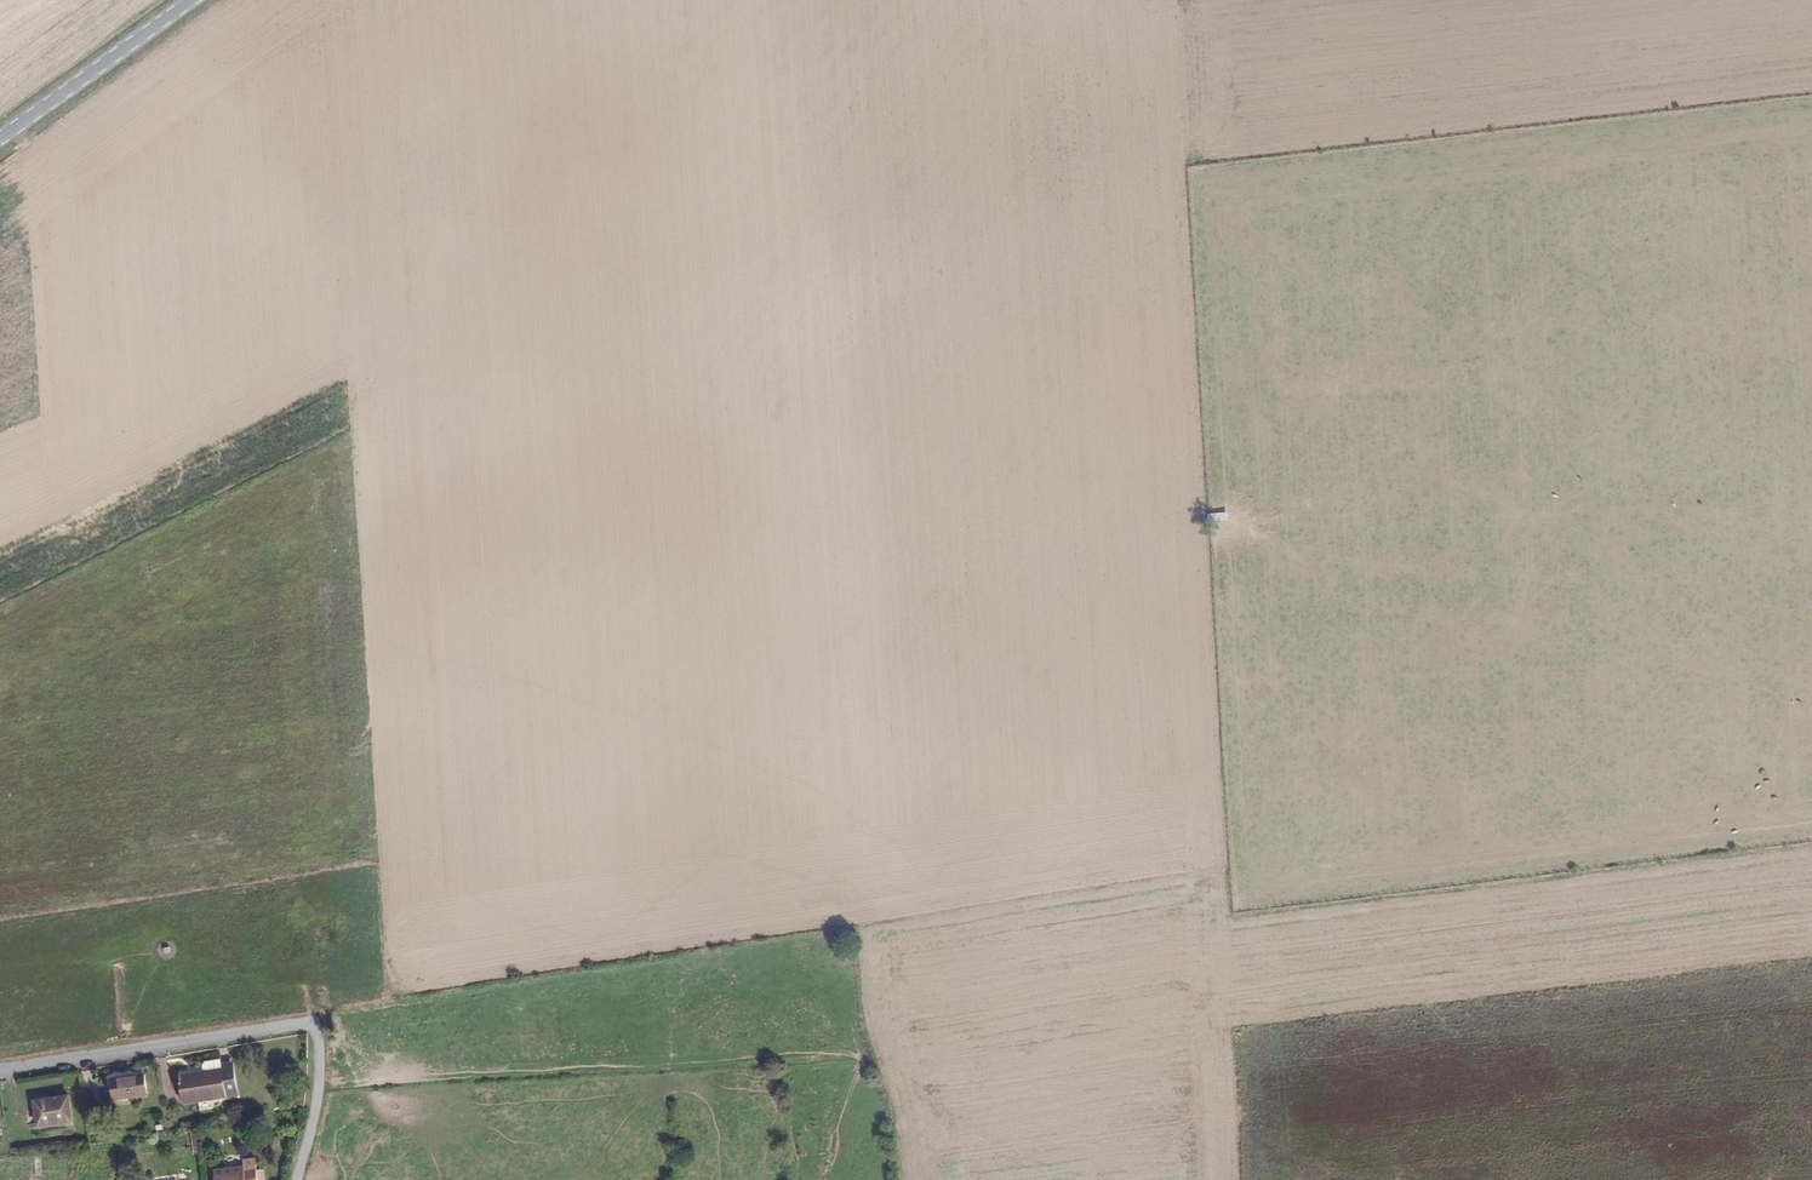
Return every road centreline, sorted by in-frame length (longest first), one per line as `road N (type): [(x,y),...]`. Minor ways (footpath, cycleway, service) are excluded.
road 1 (residential): [(0,1073),(315,1025),(319,1093),(294,1179)]
road 2 (unclassified): [(192,0),(0,139)]

